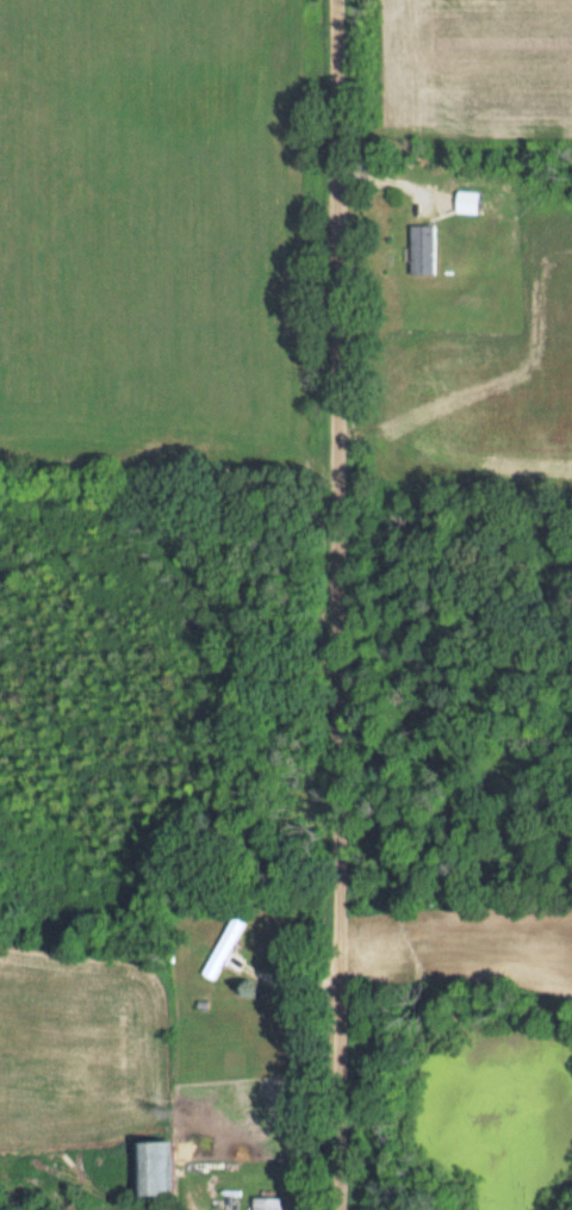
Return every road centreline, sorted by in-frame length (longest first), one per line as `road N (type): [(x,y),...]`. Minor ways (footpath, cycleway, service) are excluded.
road 1 (residential): [(343,1209),(333,0)]

